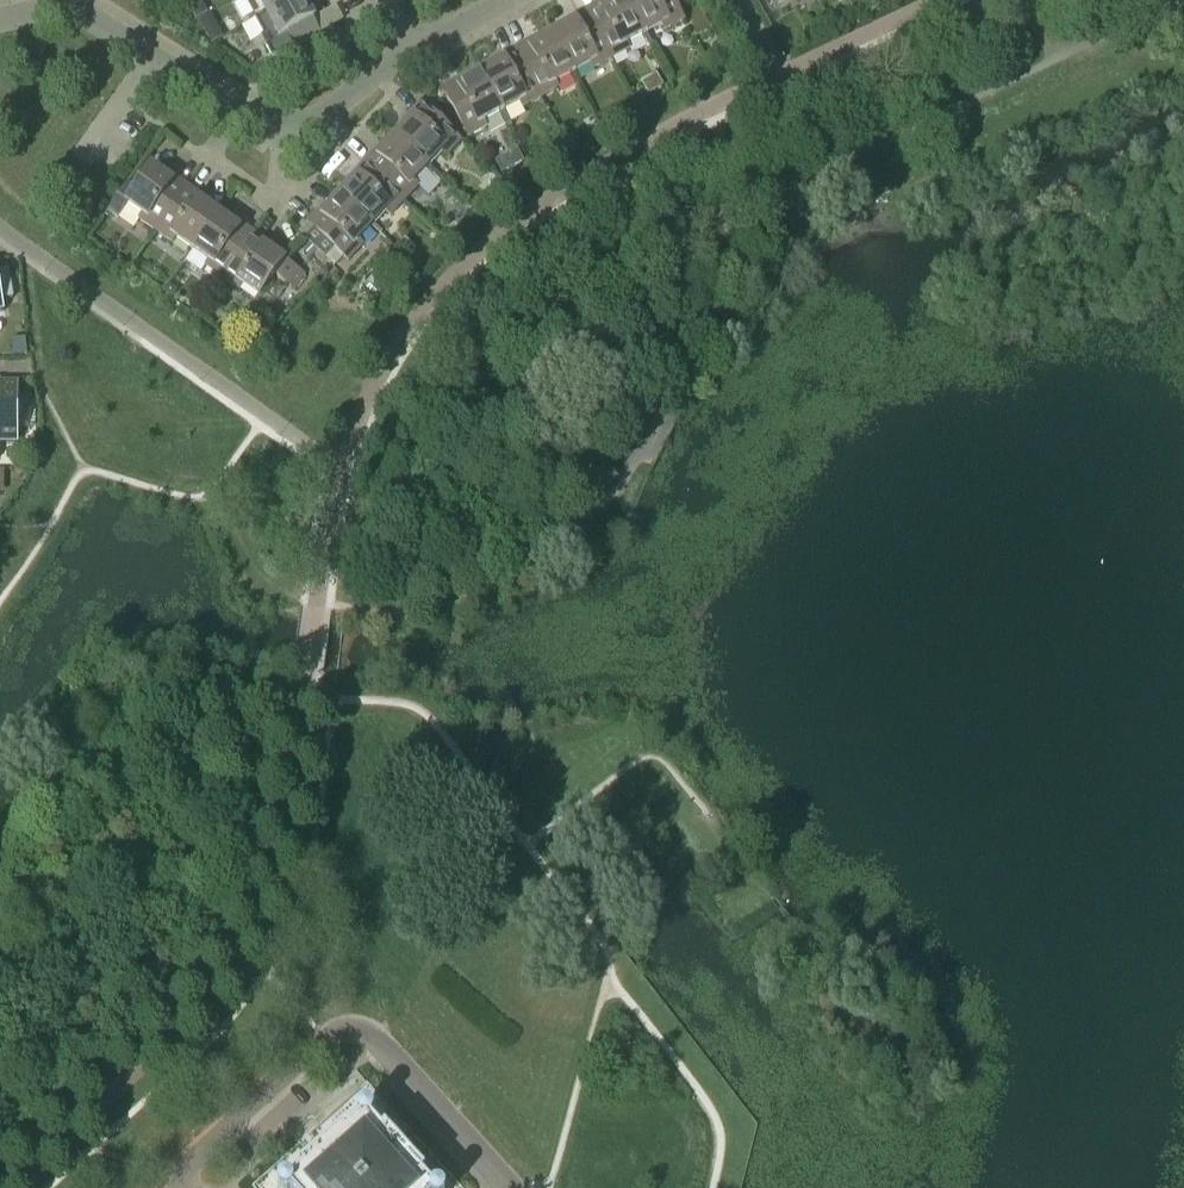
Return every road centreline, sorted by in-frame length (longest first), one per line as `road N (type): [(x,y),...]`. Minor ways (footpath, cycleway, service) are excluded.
road 1 (residential): [(176,1187),(188,1158),(324,1036),(348,1029),(372,1036),(510,1187)]
road 2 (residential): [(412,52),(333,109),(284,126),(239,110),(86,14),(66,8),(0,19)]

